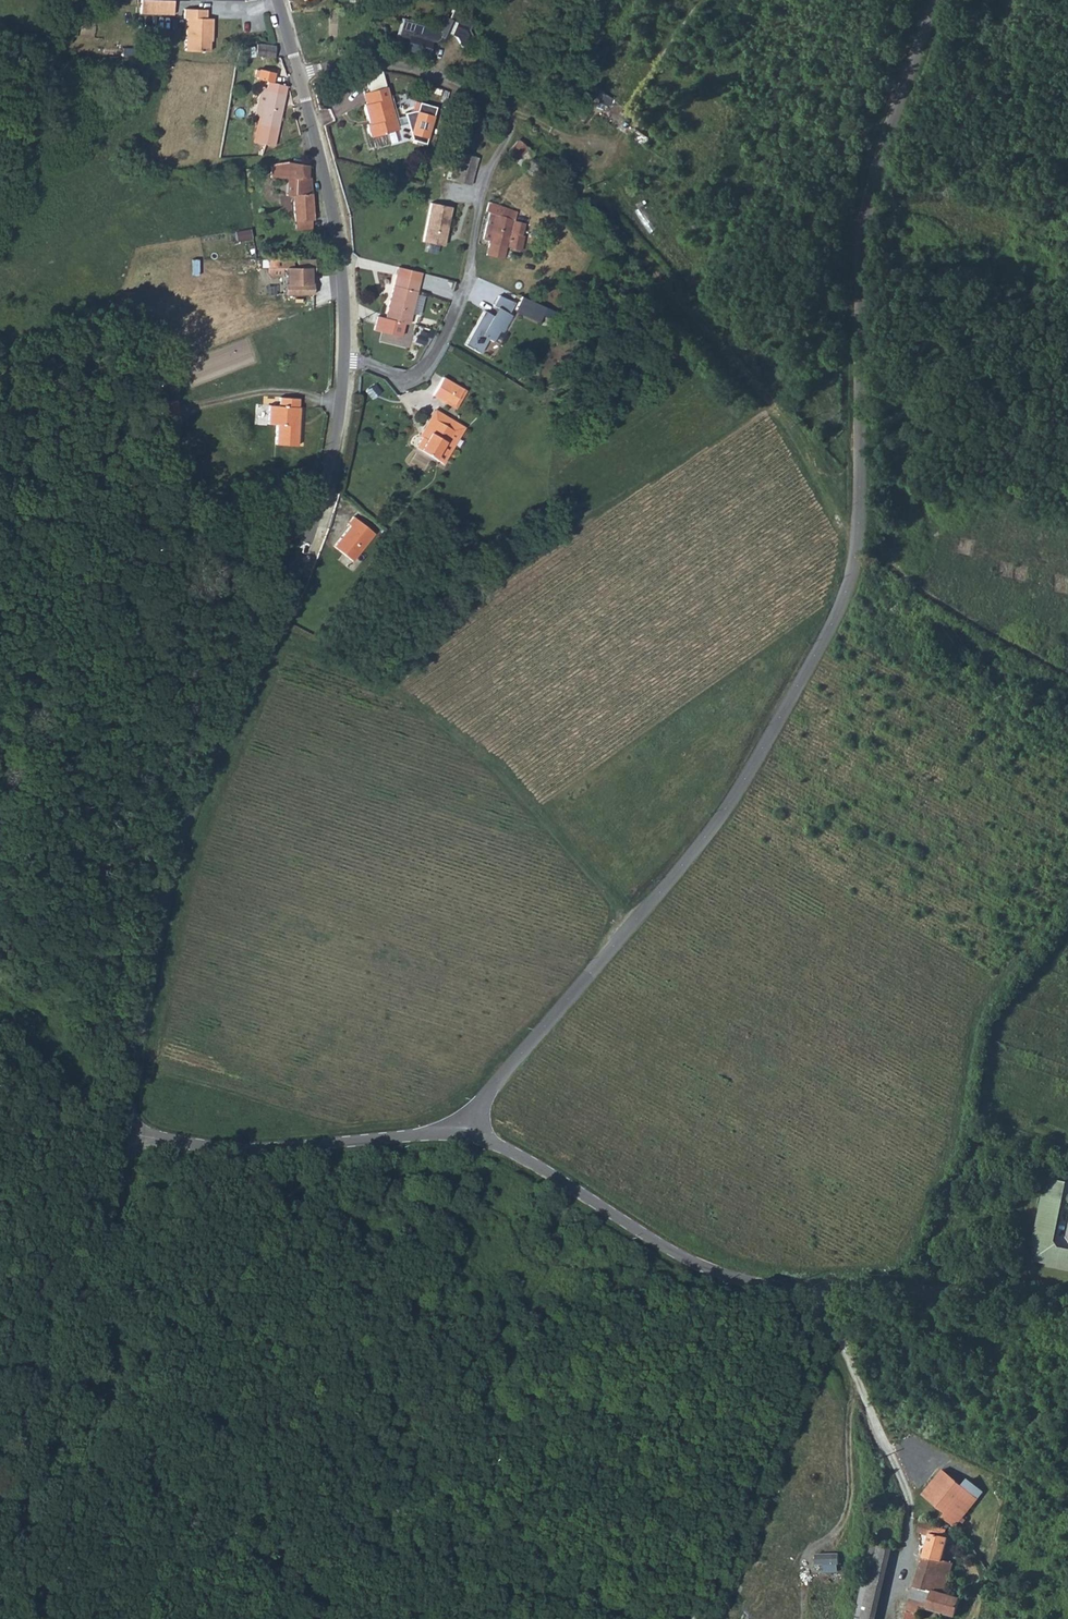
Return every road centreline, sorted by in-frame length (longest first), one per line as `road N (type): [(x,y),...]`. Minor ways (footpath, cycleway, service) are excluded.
road 1 (unclassified): [(937,0),(866,209),(858,547),(846,595),(729,805),(466,1126)]
road 2 (unclassified): [(127,1137),(142,1001),(195,805),(321,494),(346,352)]
road 3 (residential): [(295,75),(372,63),(407,67),(483,94),(511,120),(510,142),(484,186),(463,300),(442,338),(421,368),(388,374),(346,352)]
road 4 (track): [(627,928),(592,874),(481,754),(337,653),(266,620)]
road 5 (unclassified): [(127,1137),(73,1377),(0,1540)]
road 6 (unclassified): [(818,1289),(741,1281),(695,1264),(466,1126)]
road 7 (track): [(818,1289),(696,1618)]
road 8 (unclassified): [(466,1126),(336,1150),(243,1153),(127,1137)]
road 9 (unclassified): [(346,352),(347,279),(295,75)]
road 10 (unclassified): [(1067,1310),(905,1285),(818,1289)]
road 11 (unclassified): [(913,1511),(818,1289)]

